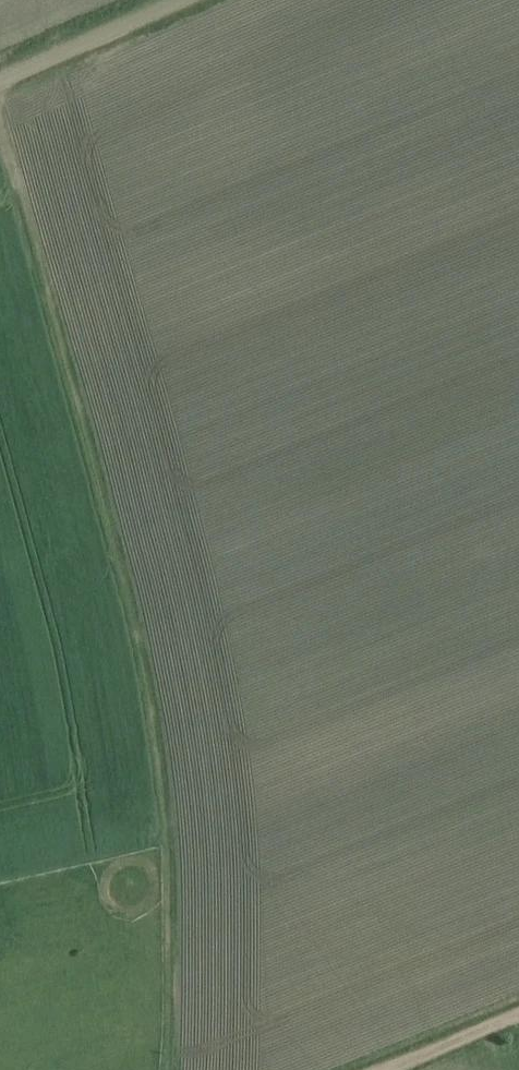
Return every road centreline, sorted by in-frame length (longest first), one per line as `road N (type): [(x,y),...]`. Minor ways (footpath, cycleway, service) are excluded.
road 1 (track): [(0,136),(70,362),(152,705),(167,849),(168,1069)]
road 2 (unclassified): [(0,78),(180,0)]
road 3 (track): [(382,1069),(518,1014)]

